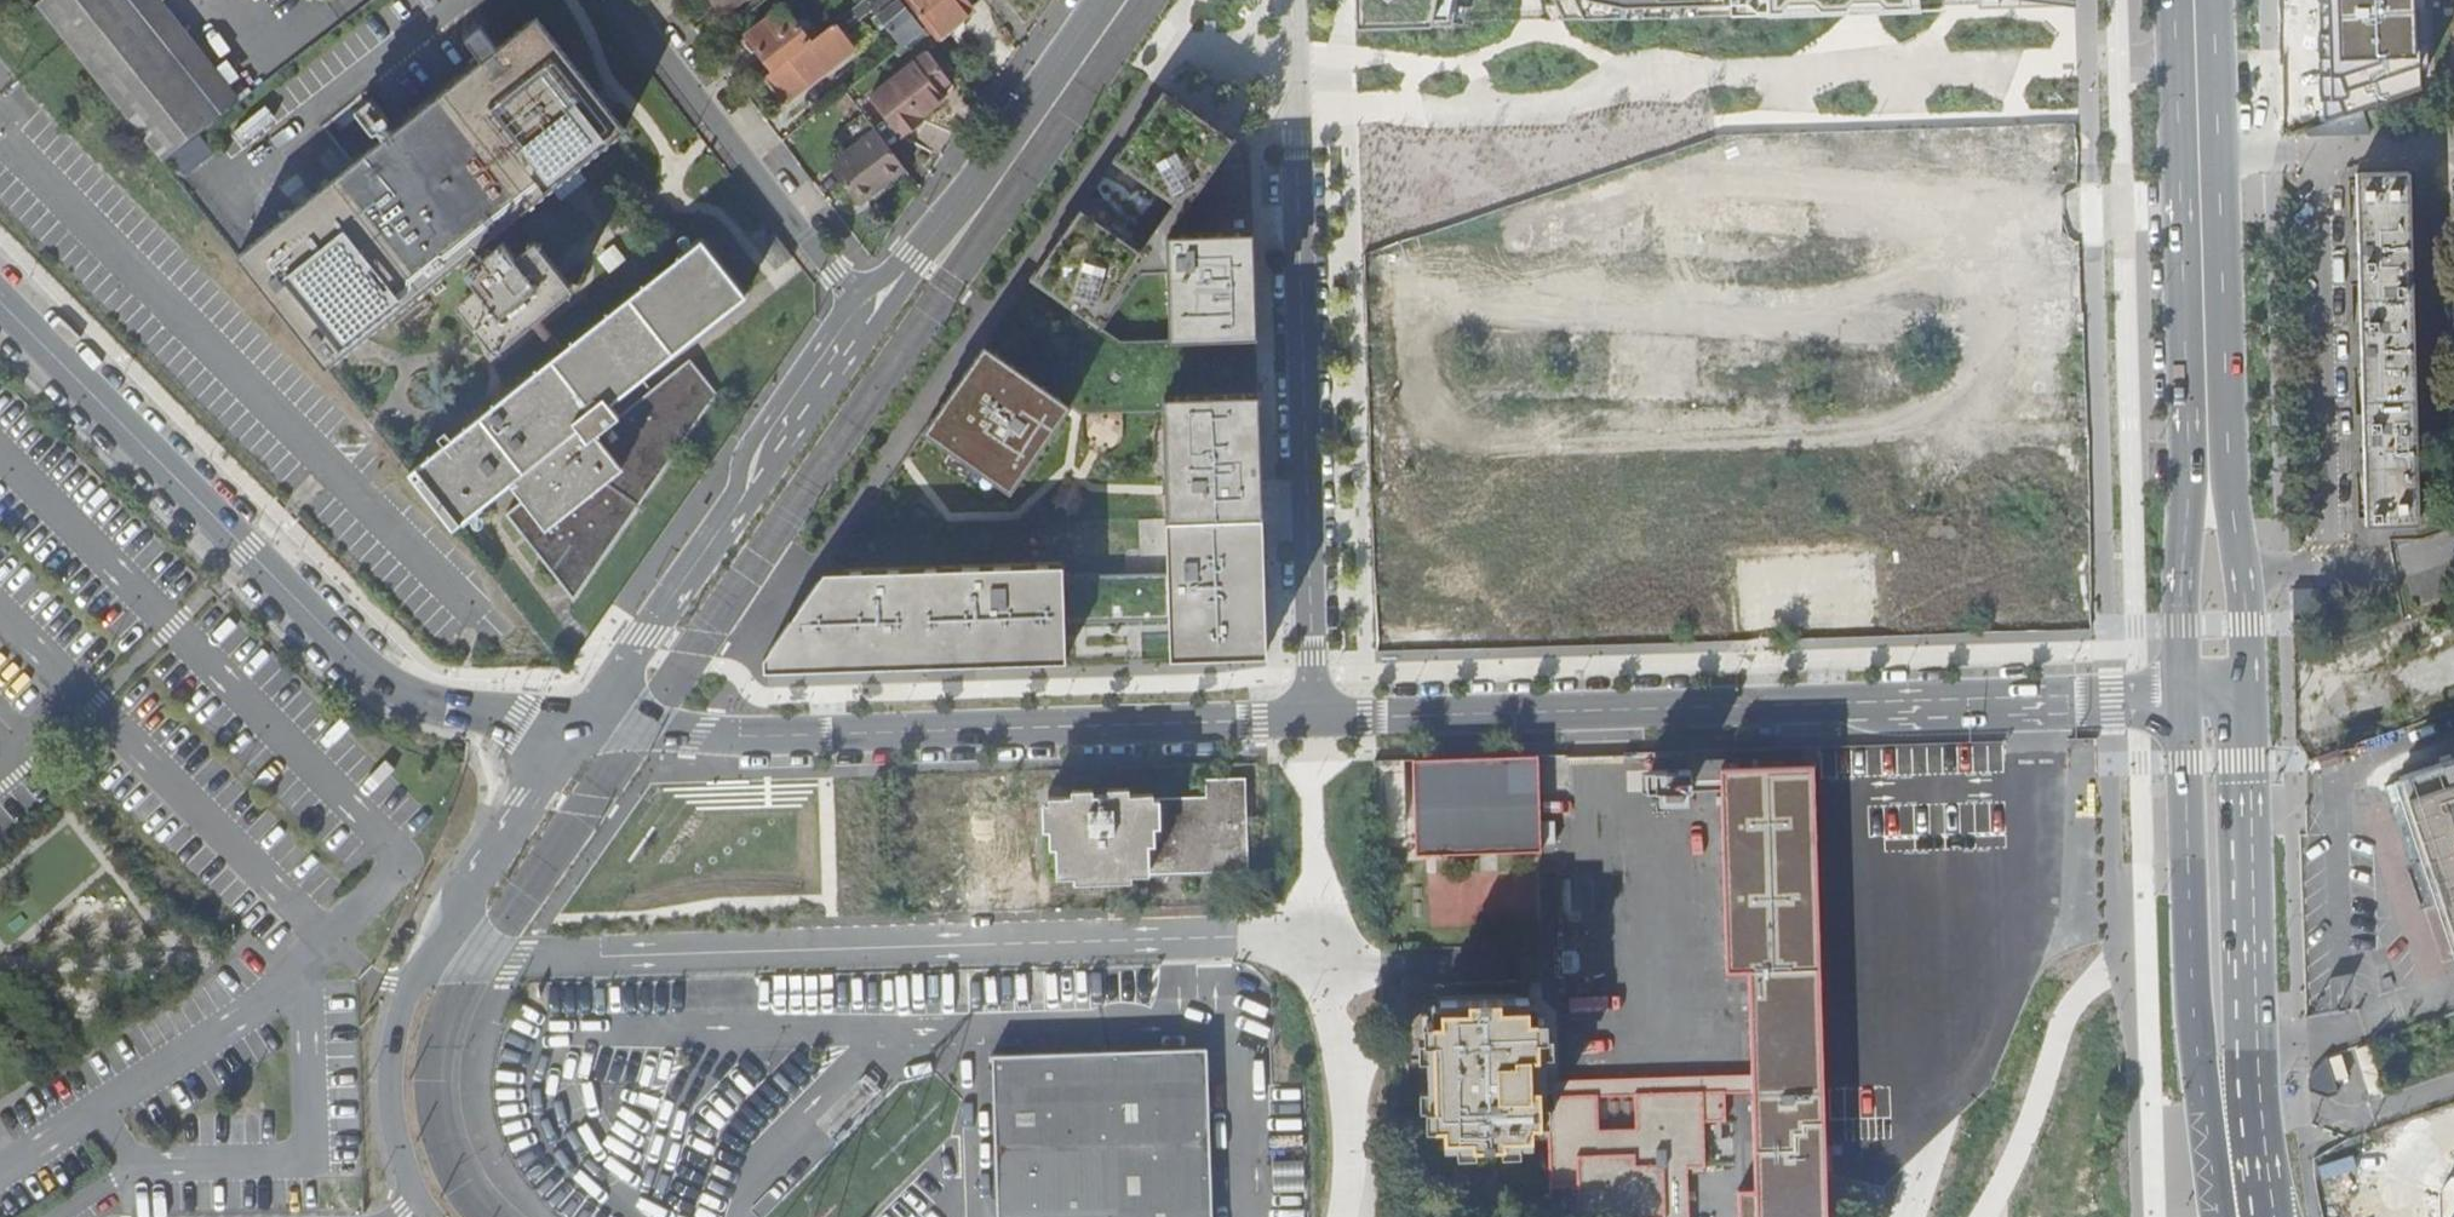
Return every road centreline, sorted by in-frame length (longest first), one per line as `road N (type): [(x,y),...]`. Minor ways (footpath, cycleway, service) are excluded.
road 1 (unclassified): [(447,946),(598,956),(1235,937),(1384,967),(1484,964)]
road 2 (residential): [(1318,715),(2184,686)]
road 3 (secondary): [(0,306),(379,682),(504,724),(581,726)]
road 4 (residential): [(581,726),(700,733),(1318,715)]
road 5 (residential): [(1318,715),(1293,0)]
road 6 (primary): [(2247,685),(2245,579),(2227,451),(2214,0)]
road 7 (primary): [(2175,0),(2189,440),(2184,686)]
road 8 (primary): [(2270,1216),(2250,1077),(2241,783),(2247,685)]
road 9 (primary): [(2184,686),(2194,1006),(2217,1216)]
road 10 (residential): [(857,291),(616,0)]
road 11 (secondary): [(1104,0),(906,270)]
road 12 (unclassified): [(431,1216),(405,1166),(390,1086),(409,987),(447,946)]
road 13 (secondary): [(736,512),(581,726)]
road 14 (unclassified): [(581,726),(468,886),(447,946)]
road 15 (secondary): [(857,291),(741,457),(736,512)]
road 16 (secondary): [(736,512),(771,477),(859,350)]

